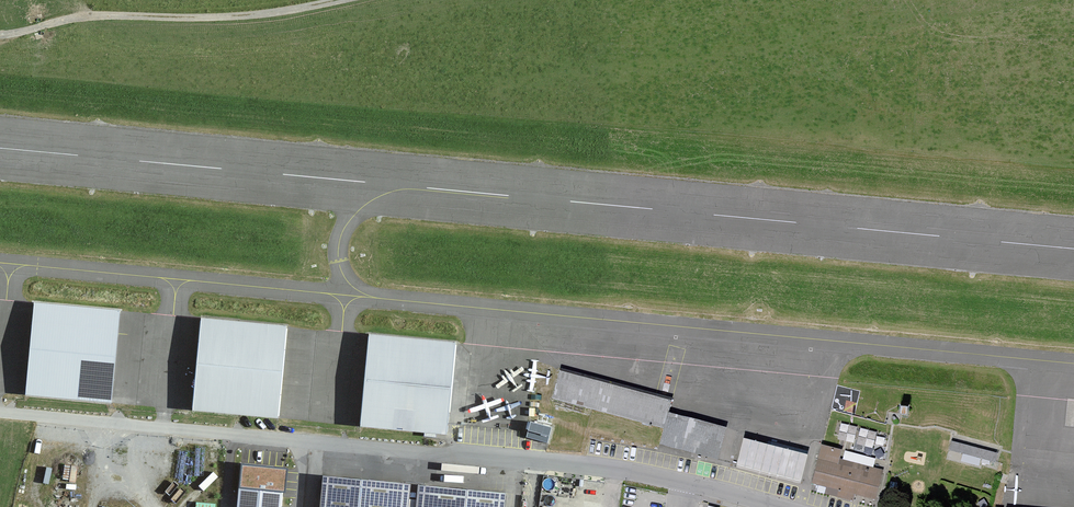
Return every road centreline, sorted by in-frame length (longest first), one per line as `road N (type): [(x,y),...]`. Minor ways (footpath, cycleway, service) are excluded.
road 1 (unclassified): [(771,506),(583,466),(0,412)]
road 2 (track): [(0,36),(96,15),(206,18),(342,0)]

